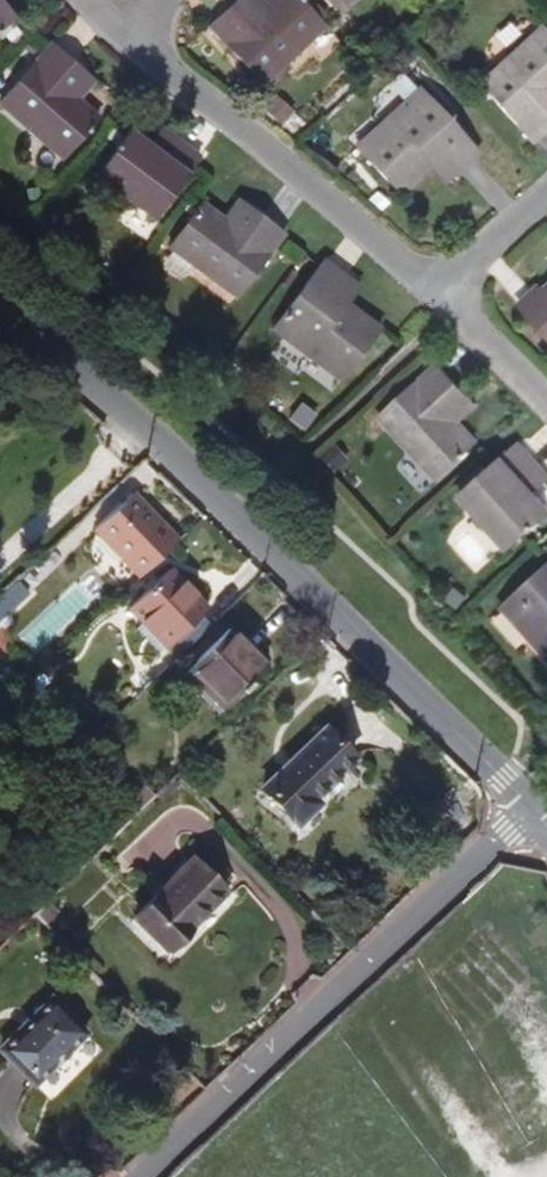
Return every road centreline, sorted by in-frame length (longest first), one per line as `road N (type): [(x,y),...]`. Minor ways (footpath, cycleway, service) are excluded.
road 1 (residential): [(532,812),(208,488),(0,301)]
road 2 (residential): [(532,812),(145,1176)]
road 3 (residential): [(436,293),(123,36)]
road 4 (residential): [(546,402),(436,293)]
road 5 (residential): [(546,194),(436,293)]

